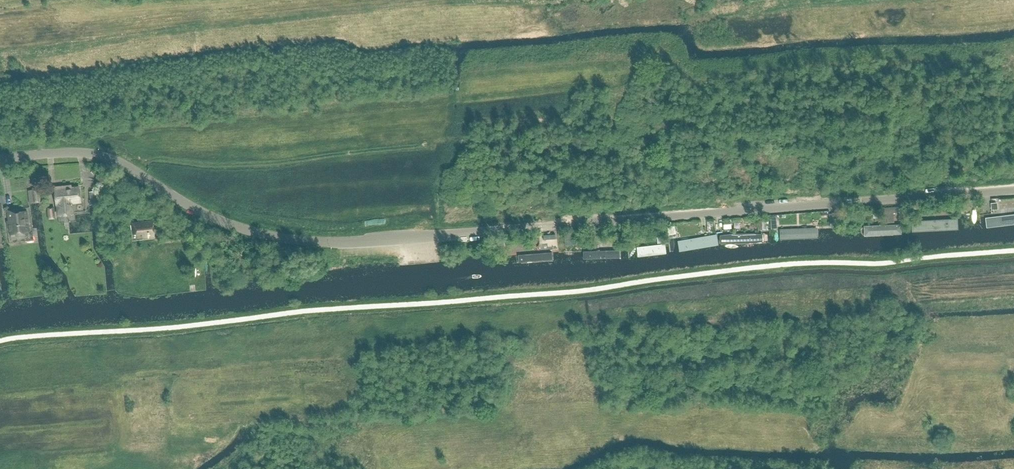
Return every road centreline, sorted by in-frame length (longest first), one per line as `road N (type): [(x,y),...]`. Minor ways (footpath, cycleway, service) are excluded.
road 1 (unclassified): [(1013,187),(318,242),(228,224),(144,177)]
road 2 (unclassified): [(0,158),(84,152),(144,177)]

